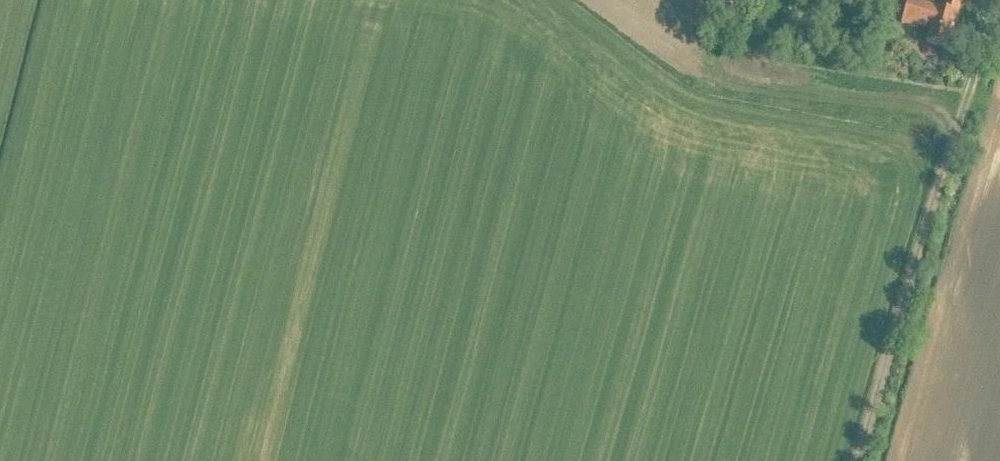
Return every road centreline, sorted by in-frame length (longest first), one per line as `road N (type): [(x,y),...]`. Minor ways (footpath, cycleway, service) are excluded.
road 1 (track): [(859,460),(995,0)]

